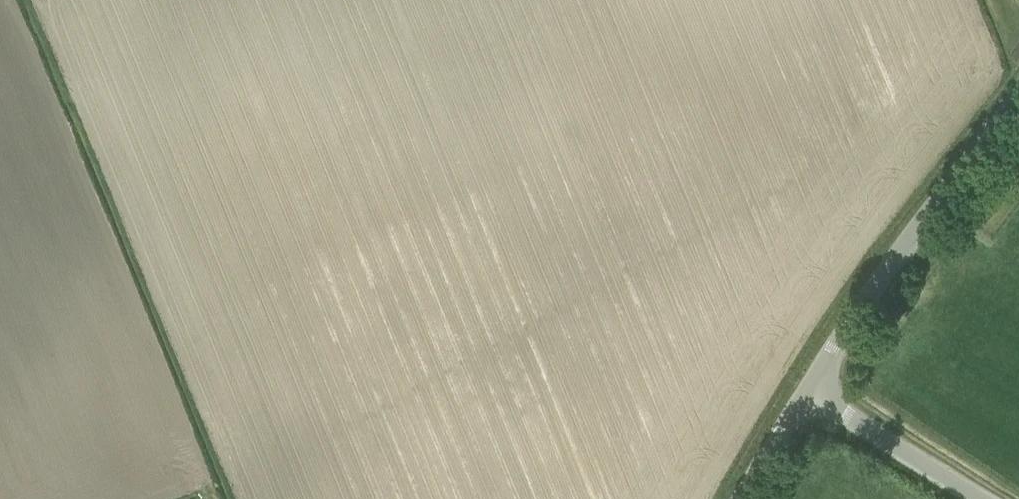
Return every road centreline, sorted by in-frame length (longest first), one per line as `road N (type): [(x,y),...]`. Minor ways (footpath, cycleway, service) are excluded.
road 1 (track): [(9,0),(212,498)]
road 2 (unclassified): [(806,393),(900,252),(1018,99)]
road 3 (unclassified): [(976,498),(806,393)]
road 4 (unclassified): [(743,498),(806,393)]

